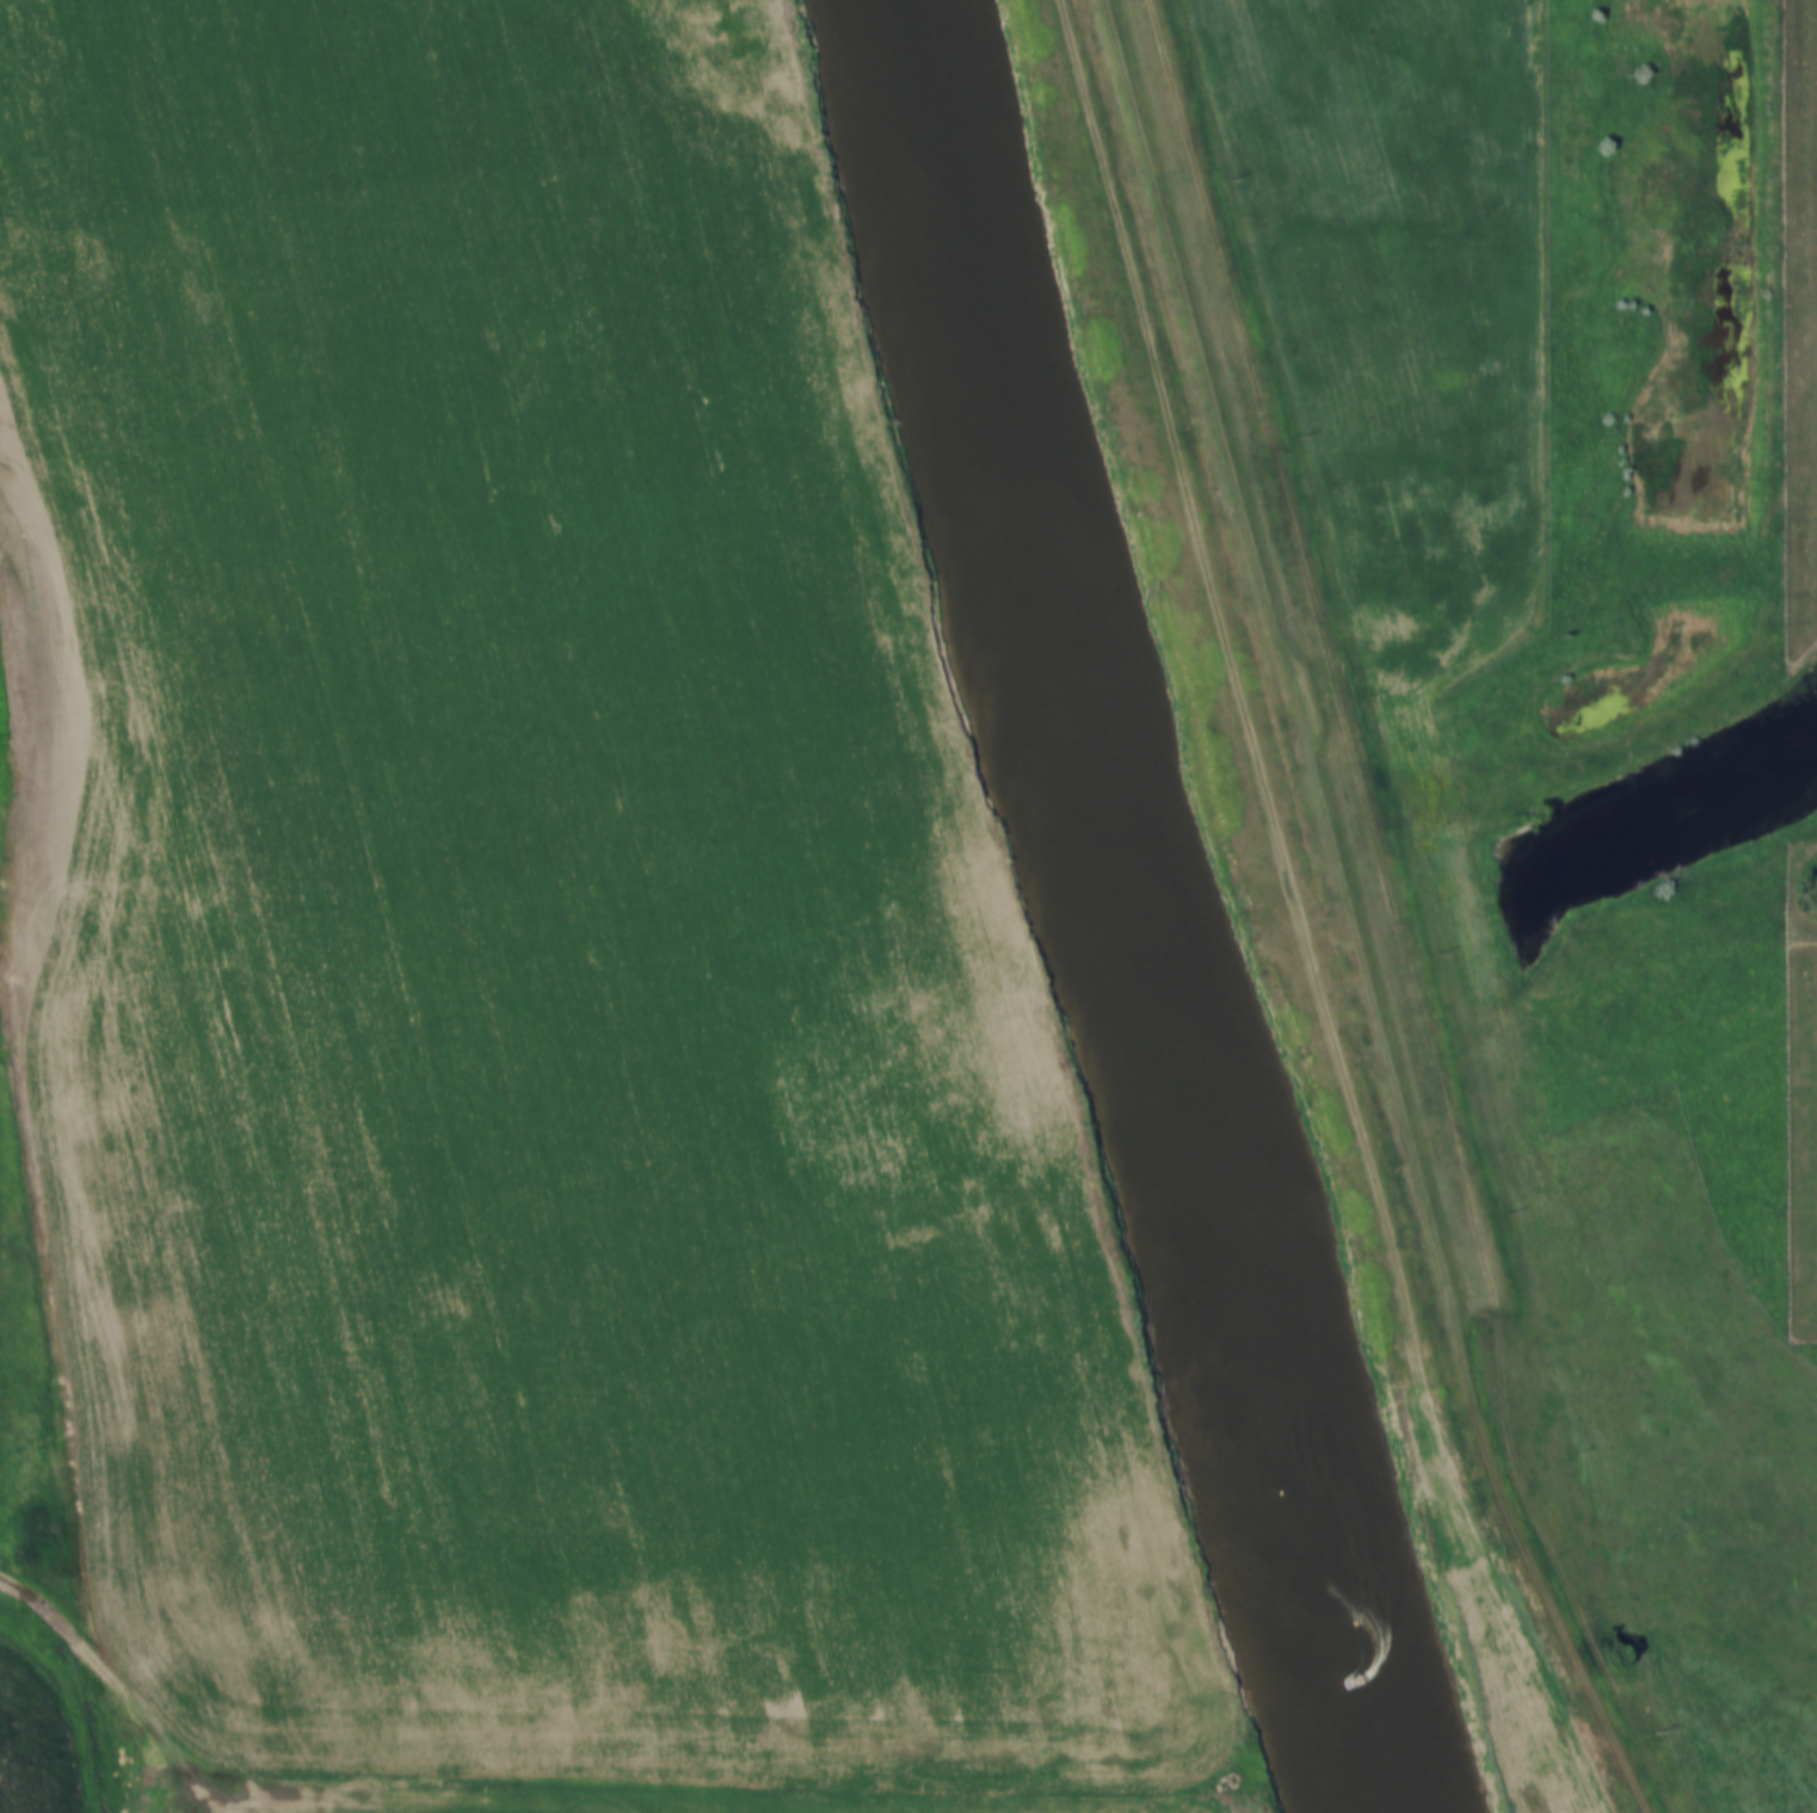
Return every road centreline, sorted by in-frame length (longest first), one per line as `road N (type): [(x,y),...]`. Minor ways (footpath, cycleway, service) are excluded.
road 1 (track): [(765,0),(886,555),(1104,1277),(1209,1770)]

